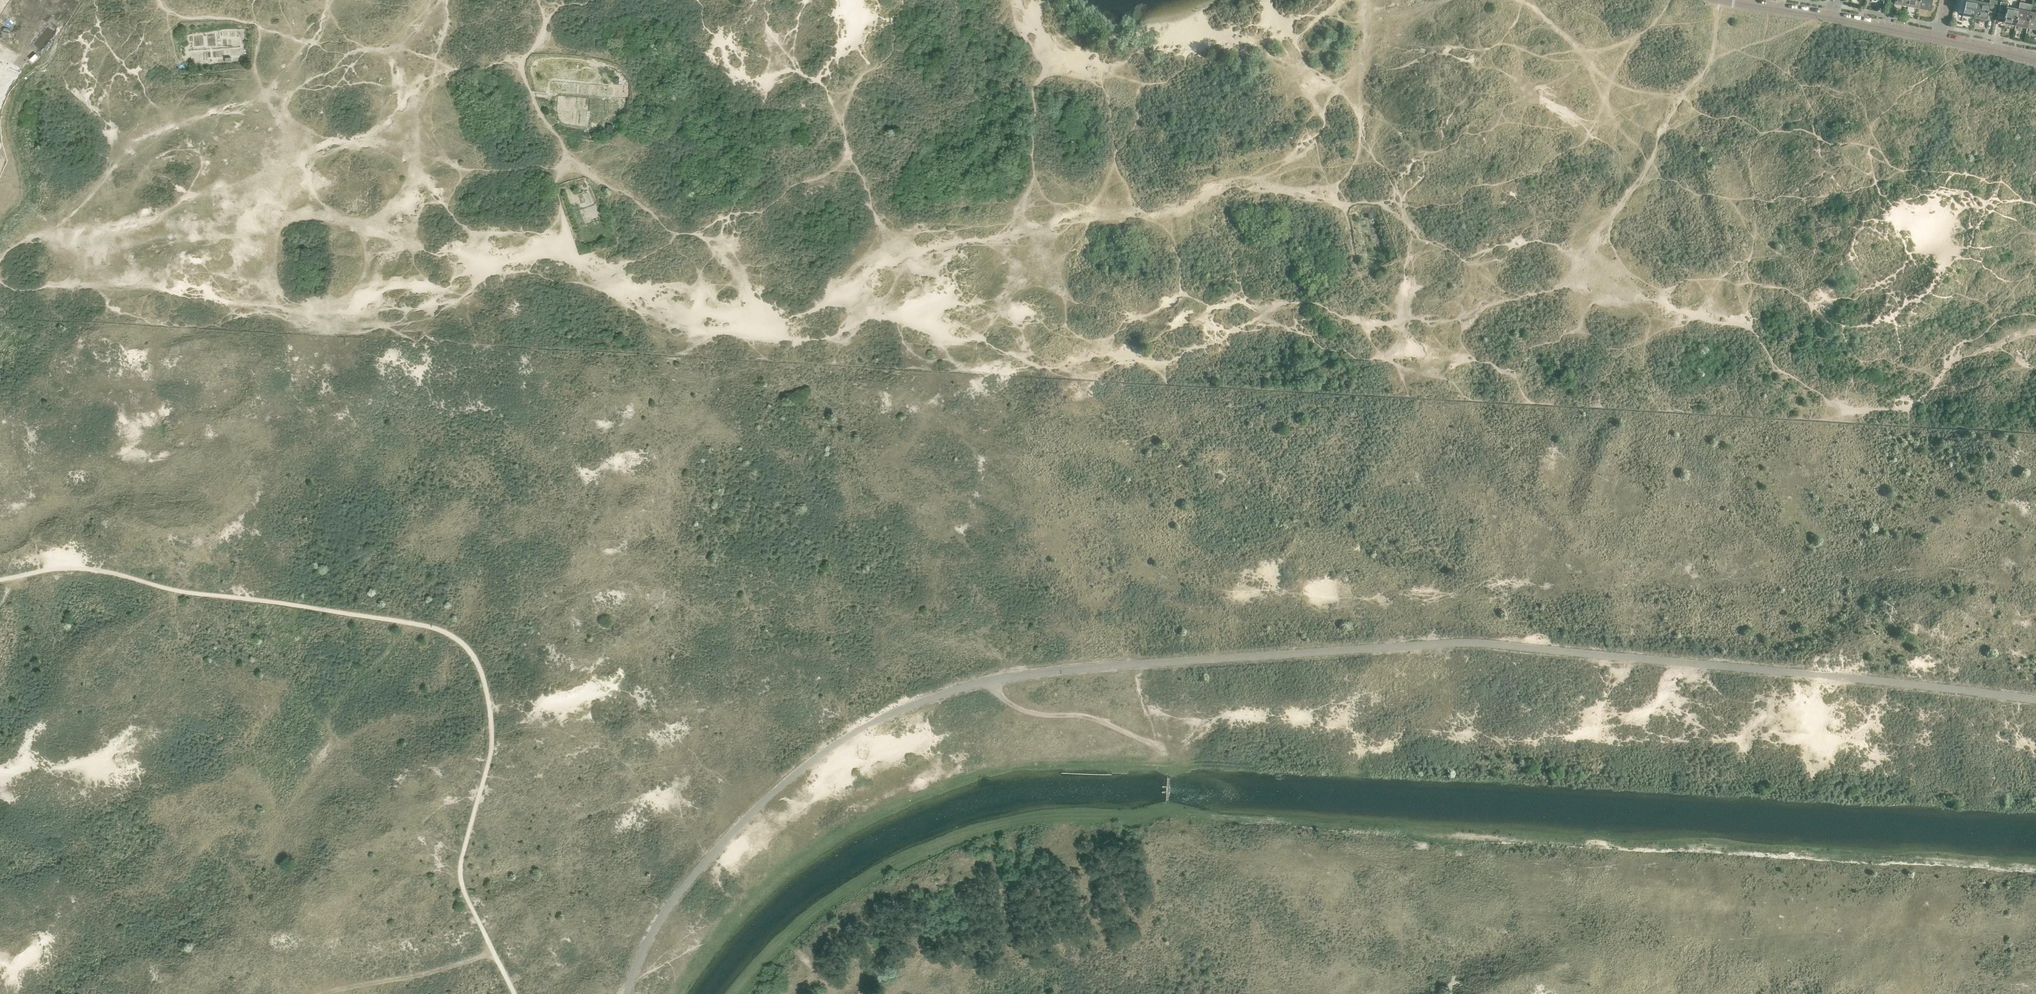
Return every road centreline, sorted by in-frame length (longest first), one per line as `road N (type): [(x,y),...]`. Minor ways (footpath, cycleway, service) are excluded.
road 1 (track): [(625,993),(675,898),(753,810),(873,720),(982,684),(1086,667),(1496,647),(2035,701)]
road 2 (track): [(991,682),(1024,708),(1085,715),(1149,742),(1168,766)]

